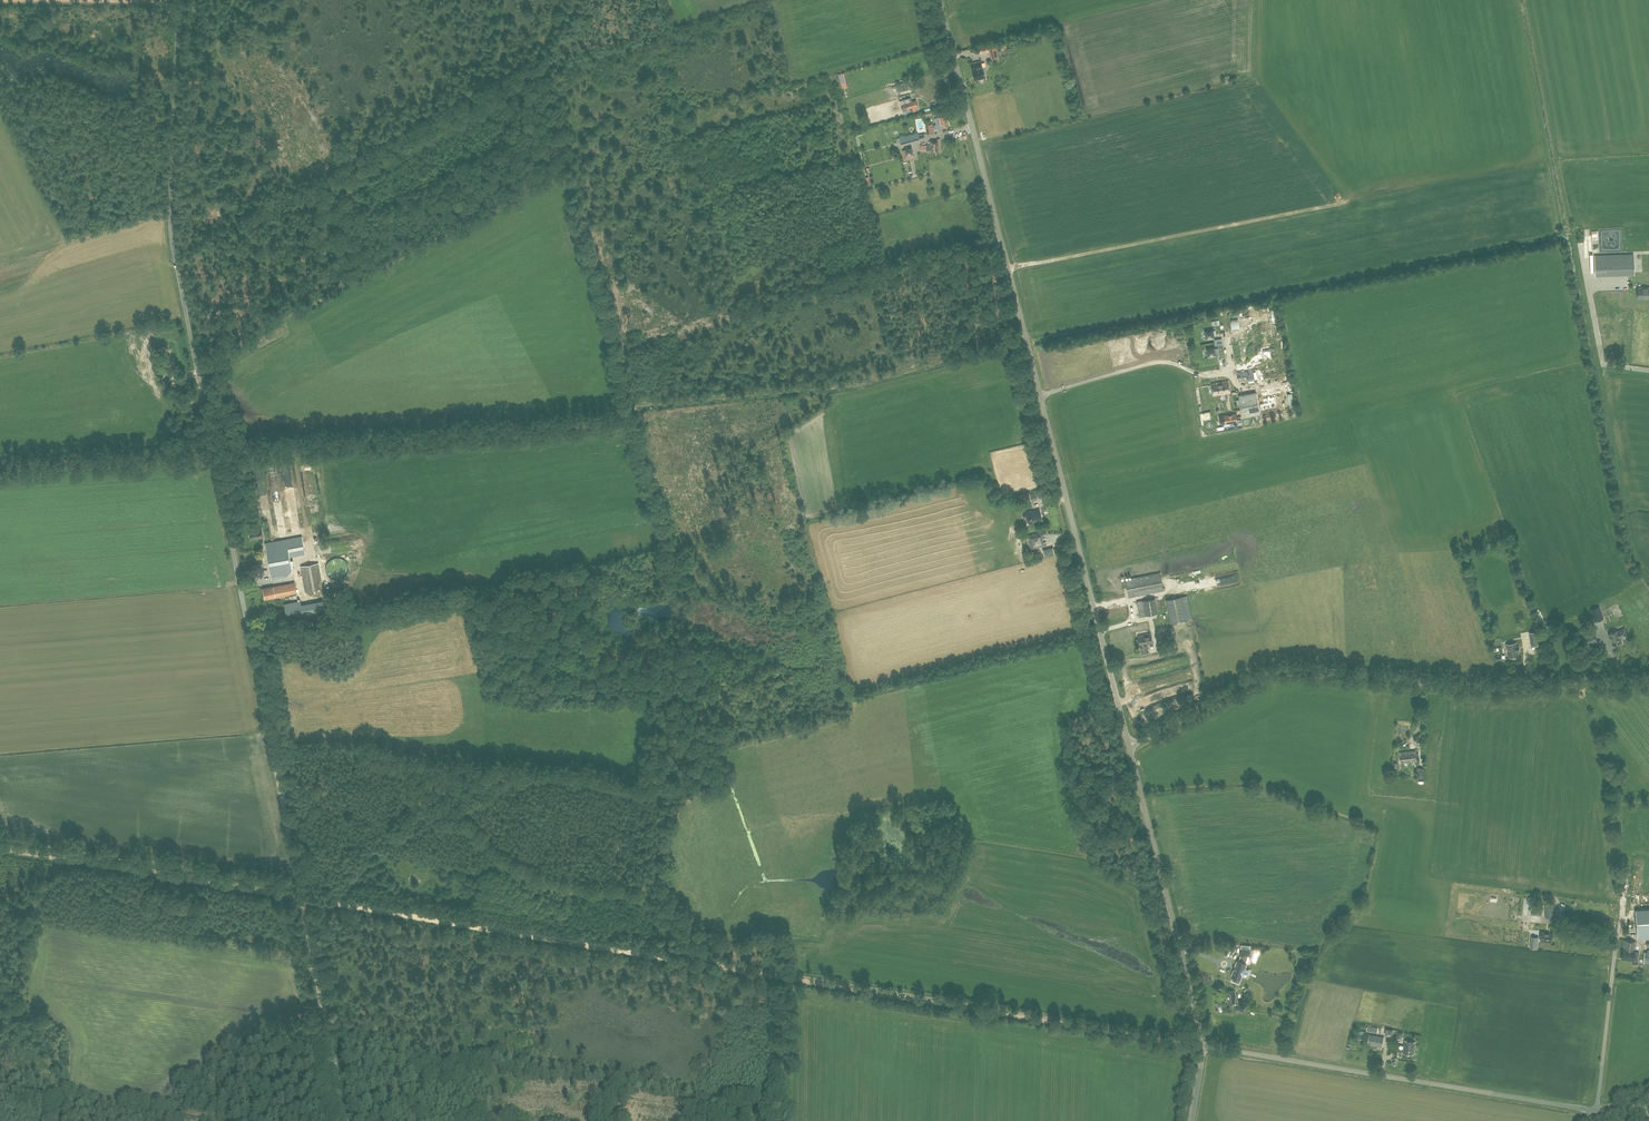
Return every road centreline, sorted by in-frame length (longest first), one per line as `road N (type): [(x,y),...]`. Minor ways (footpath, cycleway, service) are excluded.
road 1 (track): [(300,898),(1205,1047)]
road 2 (unclassified): [(1131,748),(940,0)]
road 3 (unclassified): [(250,638),(173,238),(178,0)]
road 4 (unclassified): [(1131,748),(1293,668),(1483,686),(1648,681)]
road 5 (unclassified): [(1595,1111),(1205,1047)]
road 6 (unclassified): [(1205,1047),(1131,748)]
road 7 (track): [(0,849),(300,898)]
road 8 (track): [(300,894),(250,638)]
road 9 (track): [(345,1120),(300,898)]
road 10 (unclassified): [(1595,1111),(1617,933)]

